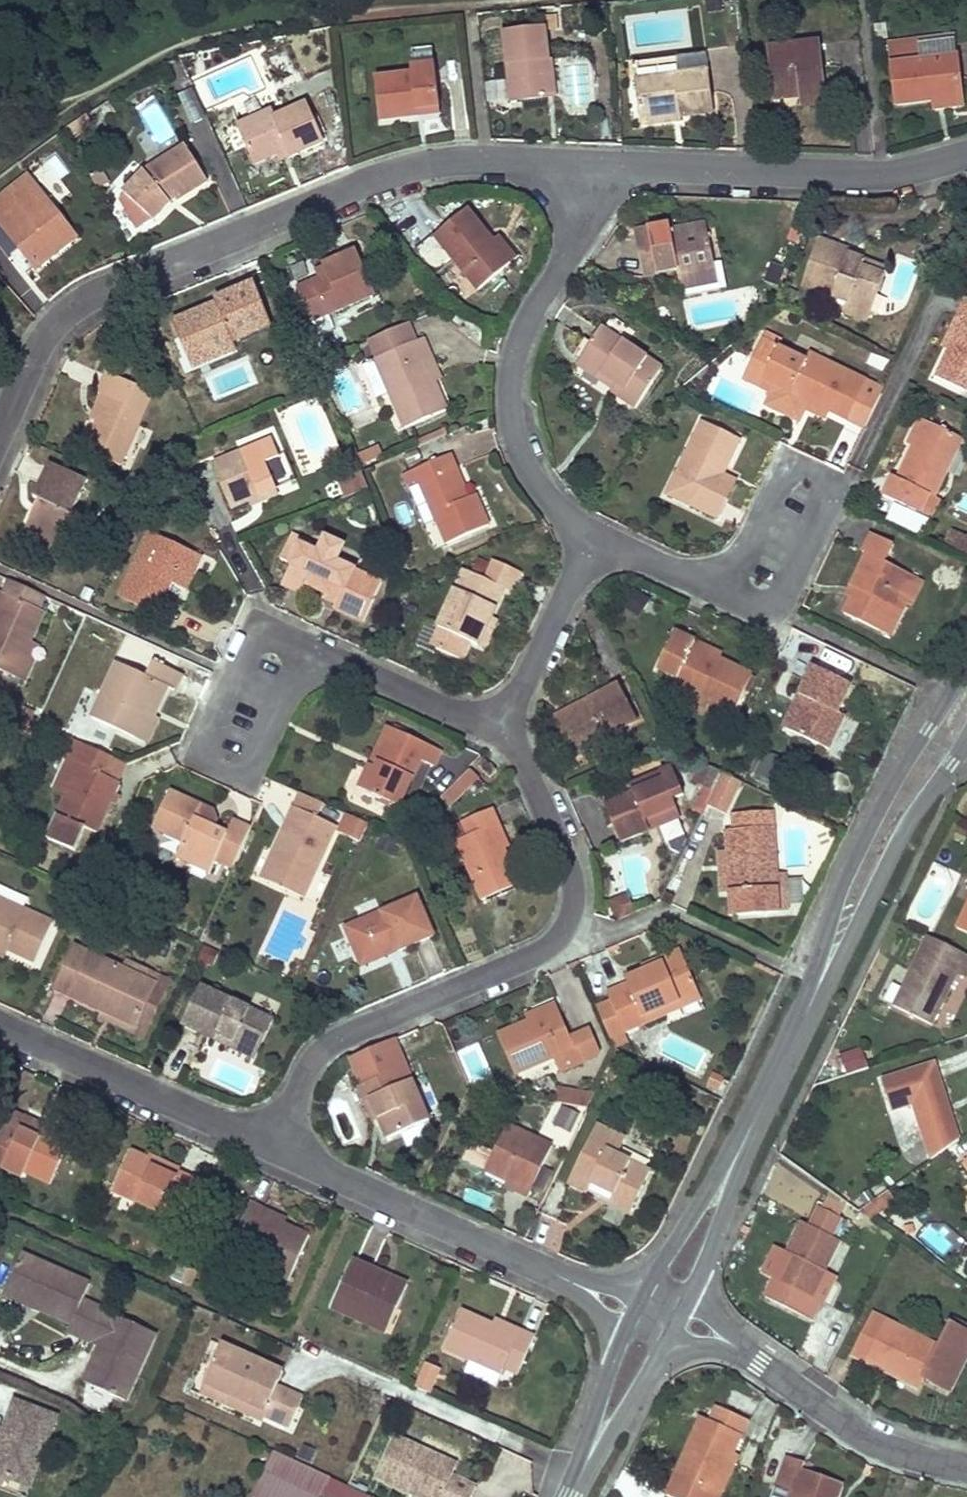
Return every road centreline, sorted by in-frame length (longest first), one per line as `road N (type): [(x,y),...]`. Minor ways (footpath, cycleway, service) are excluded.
road 1 (secondary): [(966,667),(656,1317)]
road 2 (residential): [(0,414),(31,343),(103,286),(416,159),(590,162)]
road 3 (residential): [(271,1148),(328,1031),(553,947),(576,888),(509,726)]
road 4 (residential): [(271,1148),(656,1317)]
road 5 (residential): [(585,540),(540,483),(511,428),(511,375),(561,265),(590,162)]
road 6 (residential): [(509,726),(465,717),(272,623),(227,735)]
road 7 (residential): [(590,162),(863,174),(966,158)]
road 8 (residential): [(966,1468),(891,1454),(706,1332),(656,1317)]
road 9 (residential): [(585,540),(767,606),(825,486)]
road 10 (residential): [(0,1028),(271,1148)]
road 11 (residential): [(509,726),(585,540)]
road 12 (secondary): [(656,1317),(573,1496)]

